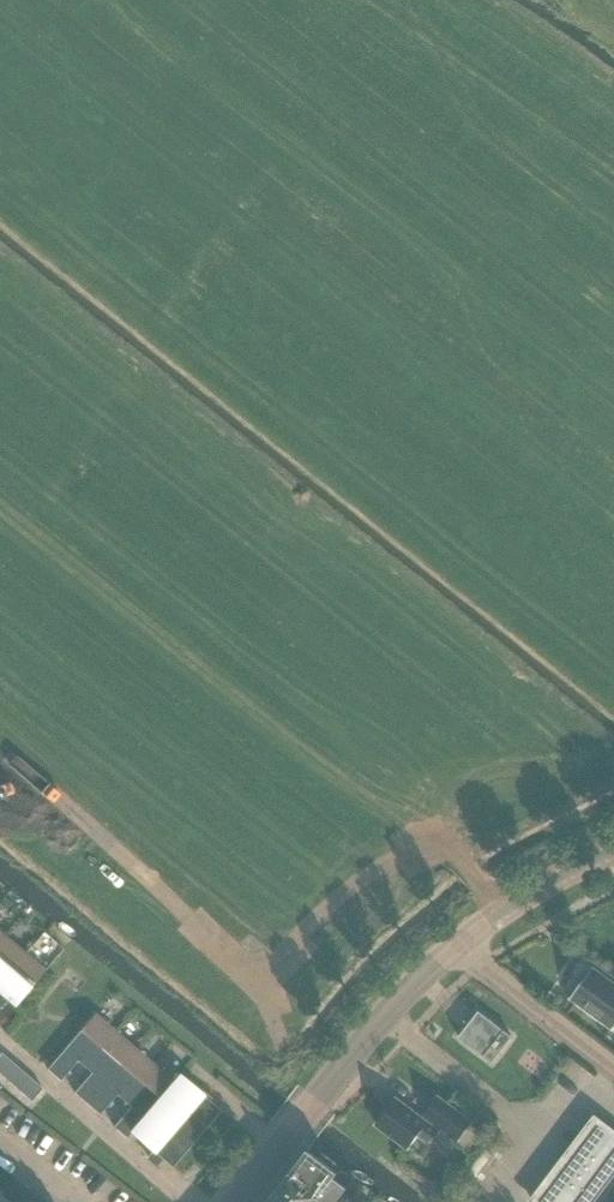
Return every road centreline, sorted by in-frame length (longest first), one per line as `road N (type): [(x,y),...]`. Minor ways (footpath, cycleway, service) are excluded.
road 1 (tertiary): [(454,949),(318,1099)]
road 2 (residential): [(454,949),(613,1074)]
road 3 (tertiary): [(613,851),(521,900),(454,949)]
road 4 (tertiary): [(240,1201),(318,1099)]

